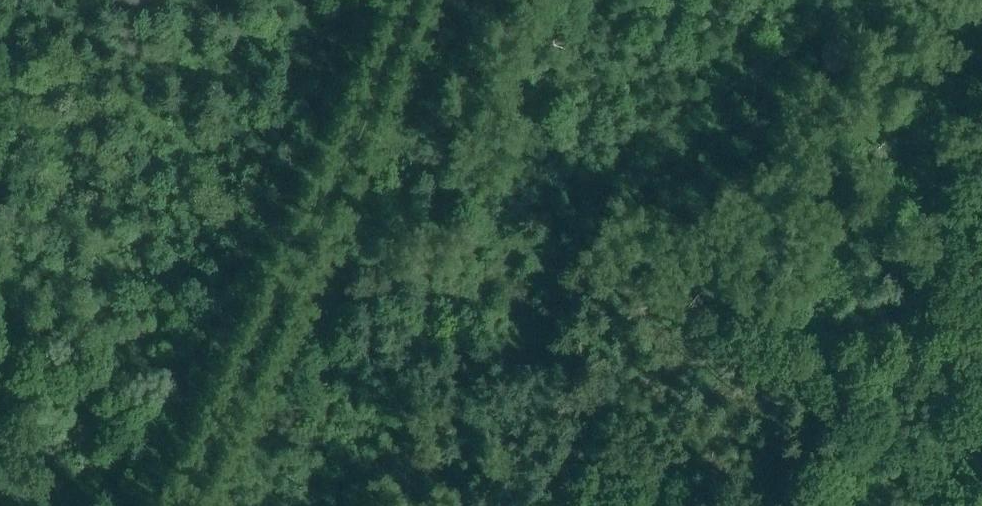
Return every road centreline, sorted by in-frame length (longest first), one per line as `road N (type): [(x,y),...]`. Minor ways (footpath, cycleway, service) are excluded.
road 1 (track): [(188,505),(420,0)]

